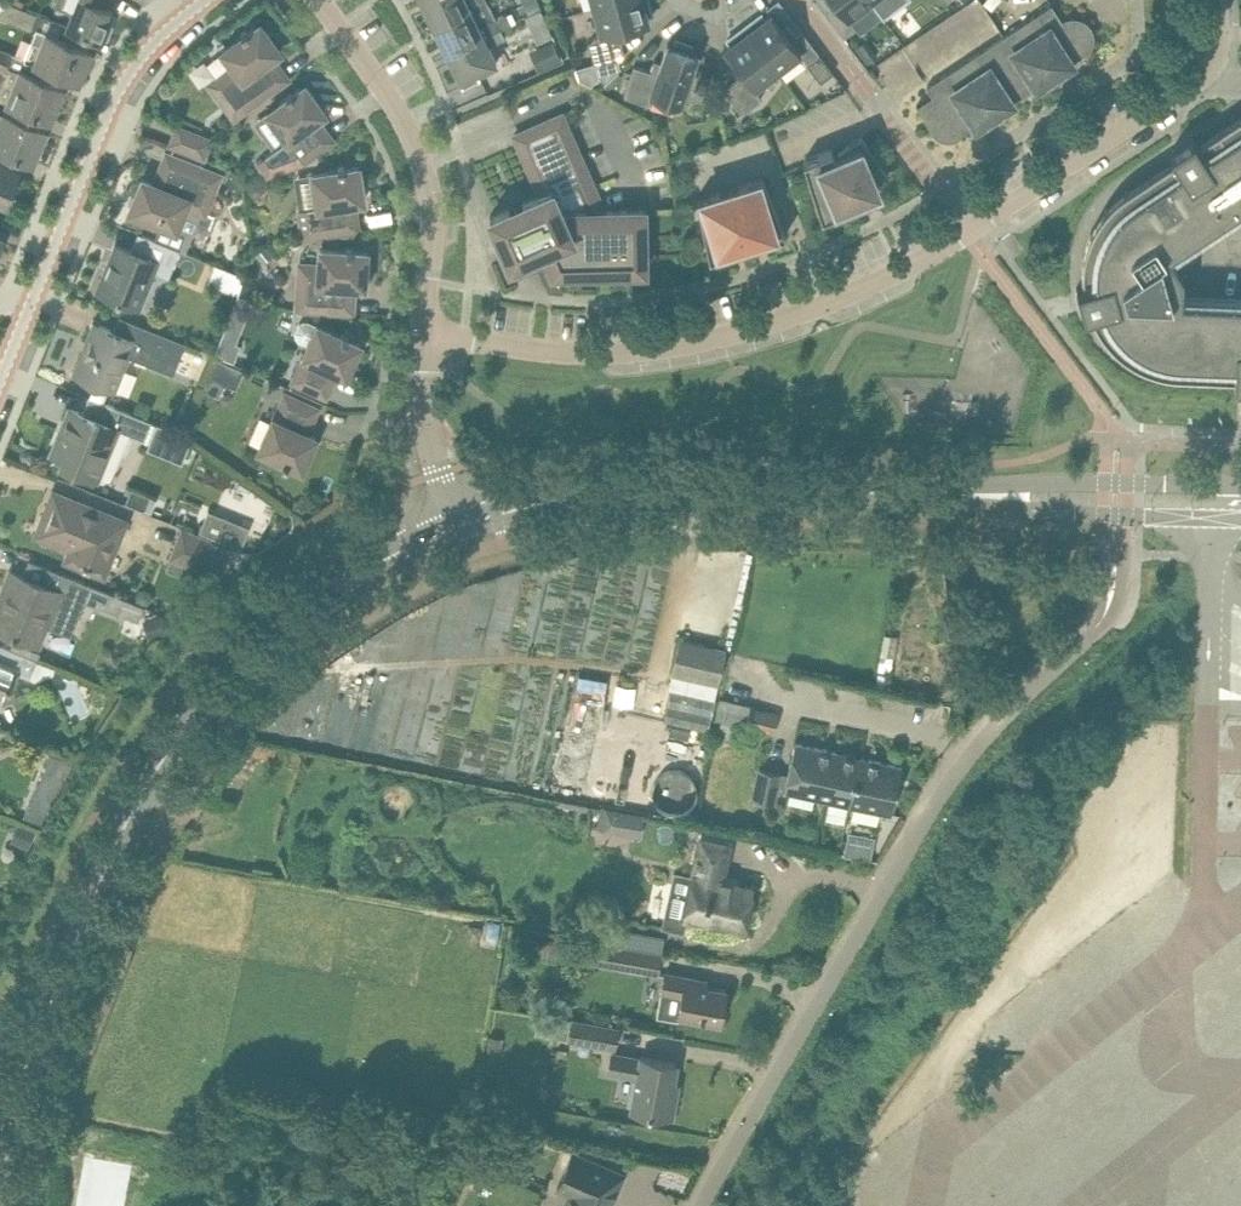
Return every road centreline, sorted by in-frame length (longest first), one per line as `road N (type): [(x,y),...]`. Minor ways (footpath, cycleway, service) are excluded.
road 1 (secondary): [(456,526),(370,567),(287,623),(224,678),(150,775),(106,863),(0,1134)]
road 2 (unclassified): [(700,1205),(877,884),(968,742),(996,717)]
road 3 (residential): [(423,333),(568,352),(684,342),(827,303),(968,231)]
road 4 (secondary): [(957,495),(629,489),(554,499),(456,526)]
road 5 (residential): [(0,379),(111,107),(162,34),(204,0)]
road 6 (residential): [(423,333),(432,222),(424,166),(395,104),(318,0)]
road 7 (residential): [(968,231),(1211,67),(1216,0)]
road 8 (secondary): [(957,495),(1036,510),(1171,515),(1212,502)]
road 9 (secondary): [(1212,502),(1174,488),(1037,485),(957,495)]
road 10 (residential): [(456,526),(419,399),(423,333)]
road 11 (unclassified): [(968,231),(856,77)]

